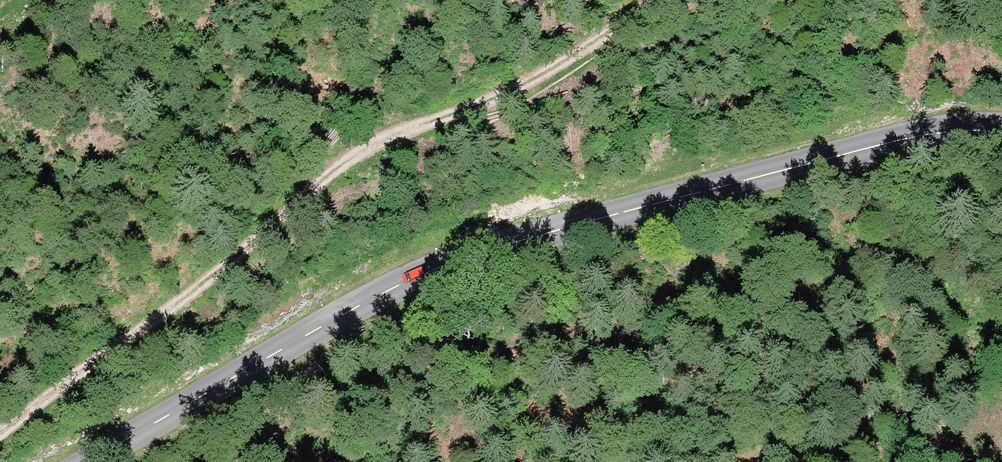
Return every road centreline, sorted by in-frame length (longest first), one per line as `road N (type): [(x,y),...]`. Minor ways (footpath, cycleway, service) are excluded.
road 1 (tertiary): [(1001,133),(901,138),(514,242),(397,289),(83,461)]
road 2 (track): [(655,0),(510,97),(352,156),(238,269),(0,433)]

